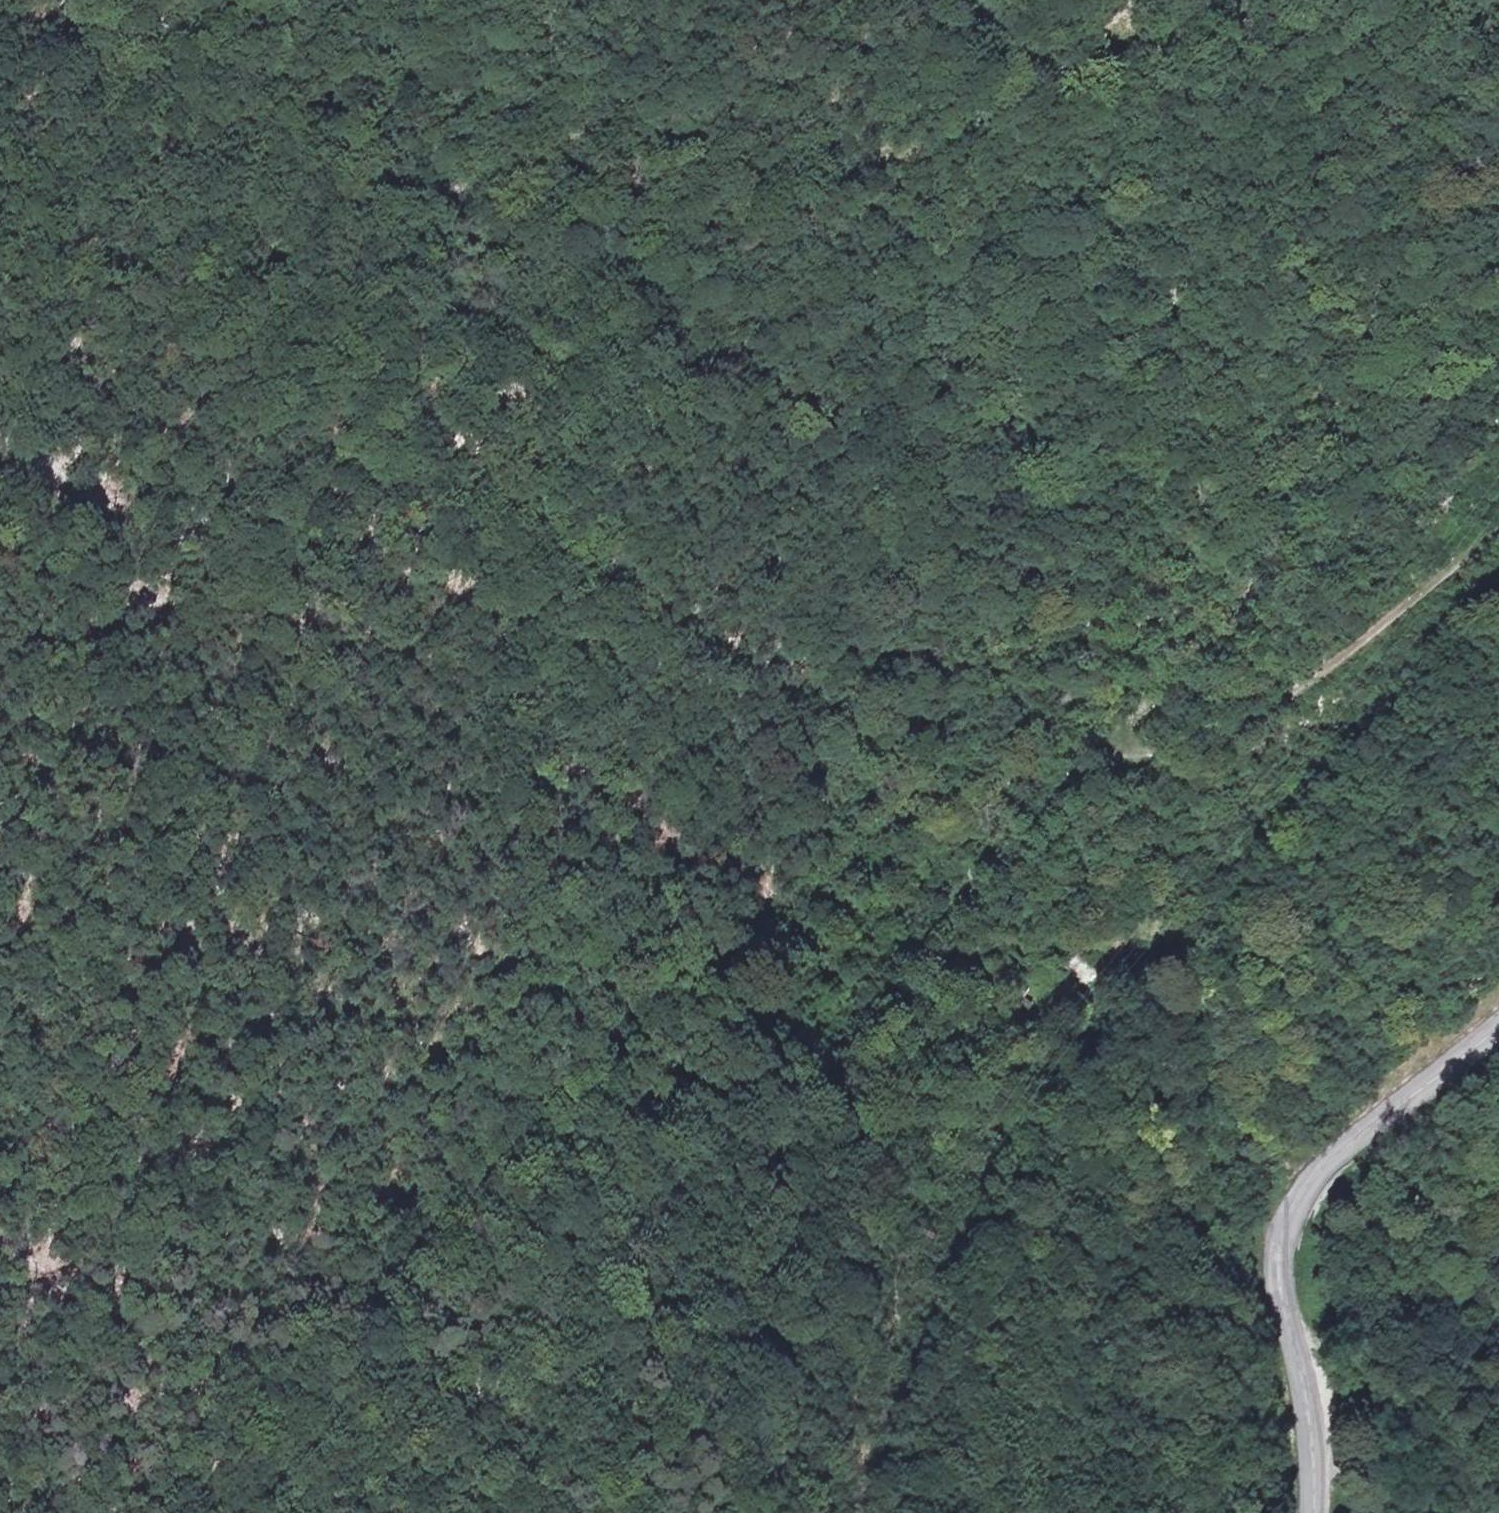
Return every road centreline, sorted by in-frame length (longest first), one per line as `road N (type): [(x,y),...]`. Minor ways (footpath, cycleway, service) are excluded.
road 1 (tertiary): [(1316,1512),(1317,1446),(1282,1279),(1295,1204),(1327,1166),(1498,1028)]
road 2 (track): [(1498,529),(1344,665),(1183,751),(1148,752),(1135,739)]

